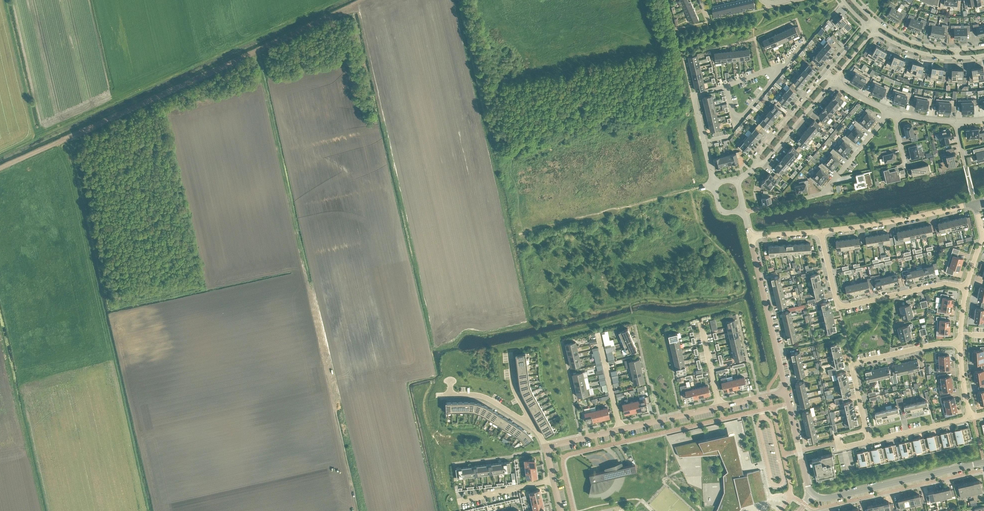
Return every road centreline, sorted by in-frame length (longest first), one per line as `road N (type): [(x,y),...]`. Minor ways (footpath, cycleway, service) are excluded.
road 1 (track): [(0,166),(362,0)]
road 2 (residential): [(967,287),(943,283),(842,305),(821,231)]
road 3 (track): [(701,186),(527,231)]
road 4 (unclassified): [(811,494),(823,498),(983,462)]
road 5 (residential): [(866,429),(853,364),(960,343)]
road 6 (unclassified): [(786,391),(750,236)]
road 7 (unclassified): [(821,231),(975,203)]
road 8 (residential): [(713,184),(693,94),(726,86)]
road 9 (residential): [(891,111),(822,193),(806,197)]

